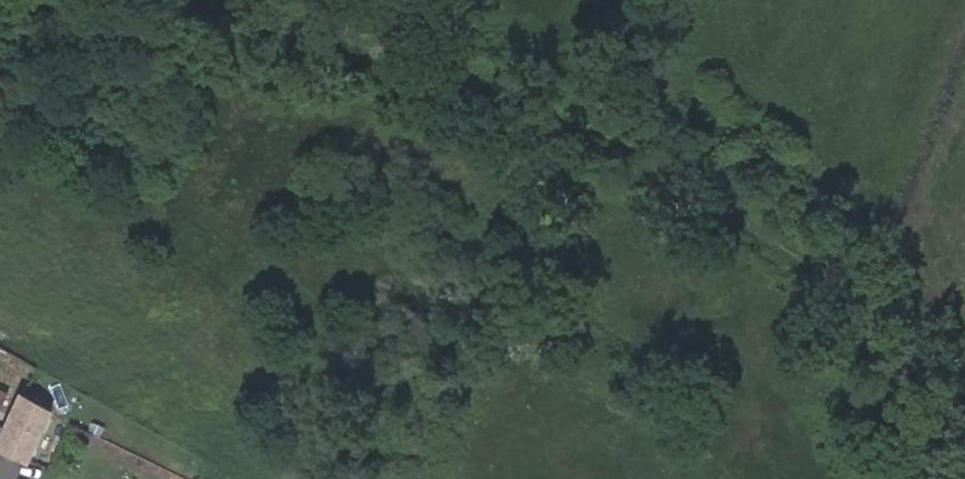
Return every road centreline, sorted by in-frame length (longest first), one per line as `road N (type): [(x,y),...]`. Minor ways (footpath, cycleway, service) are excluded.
road 1 (track): [(964,457),(816,257),(590,134),(216,0)]

